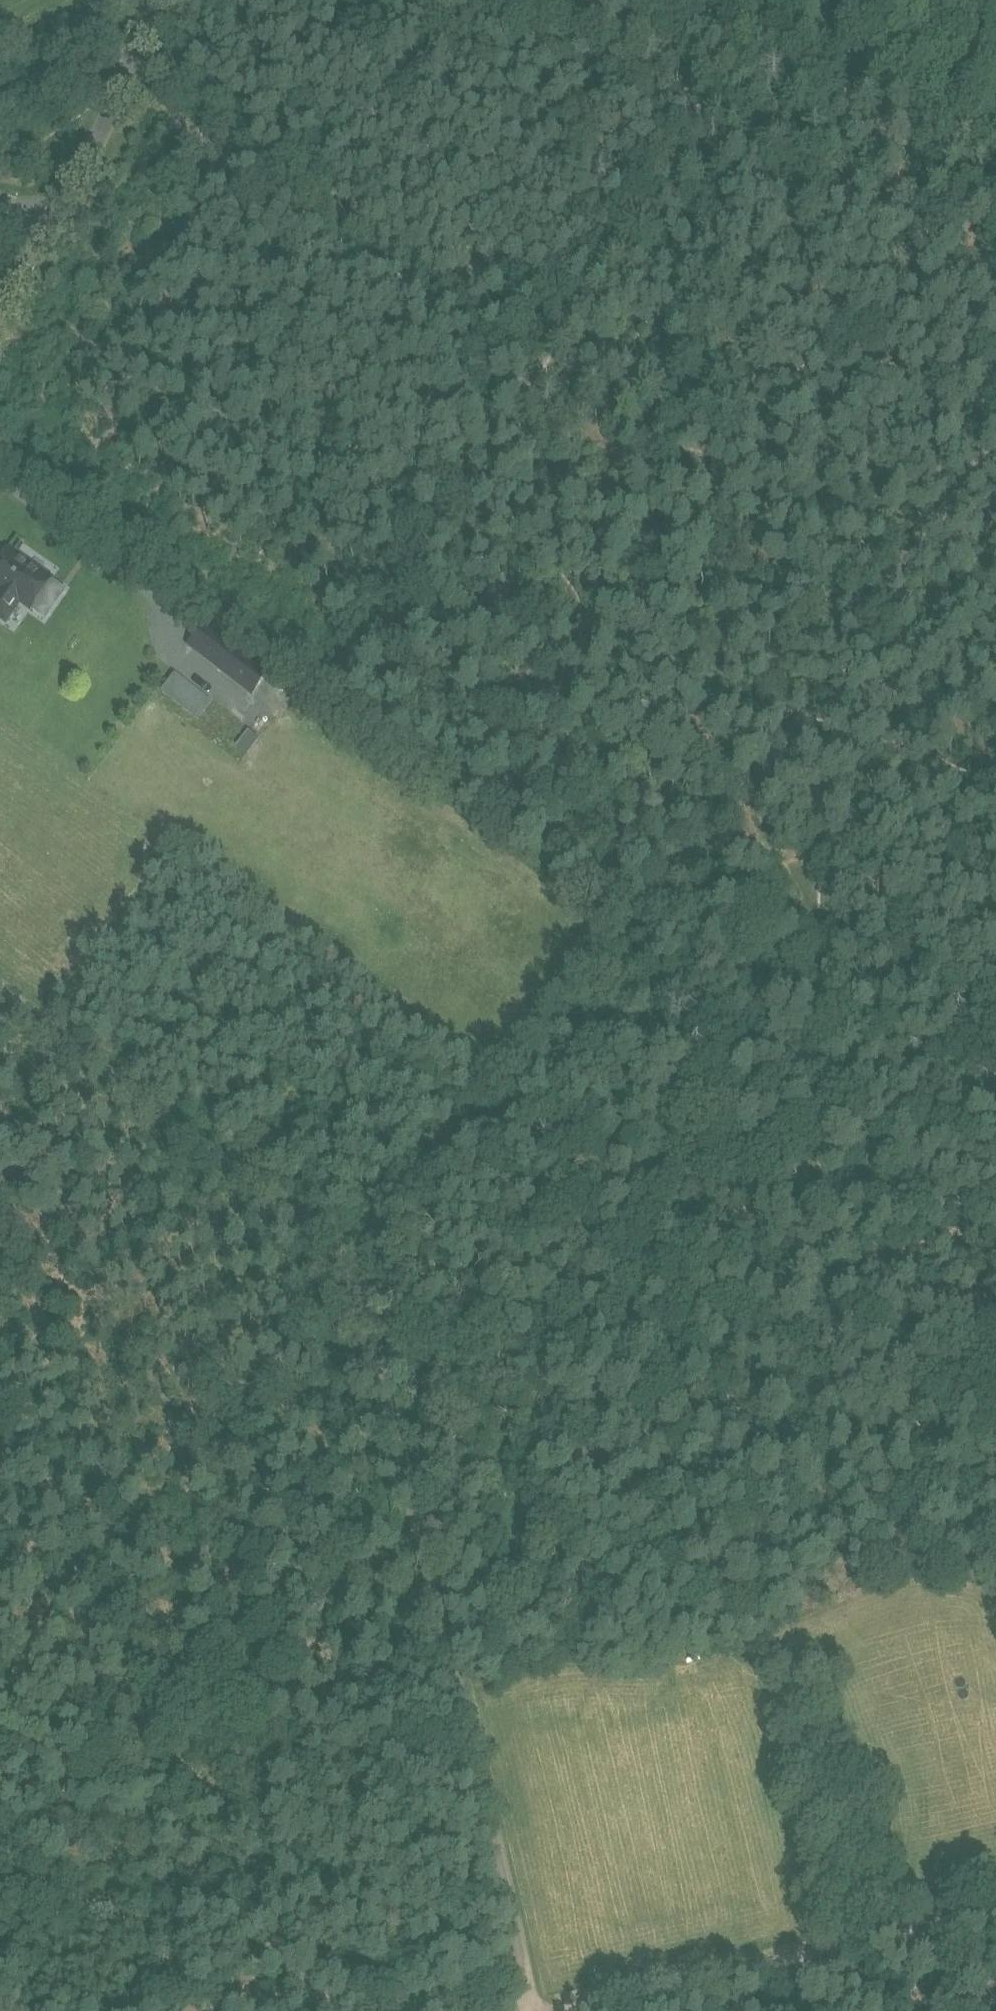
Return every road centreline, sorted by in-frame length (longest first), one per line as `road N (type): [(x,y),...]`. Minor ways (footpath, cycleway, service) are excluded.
road 1 (track): [(399,1453),(352,1259),(0,990)]
road 2 (track): [(538,2010),(399,1453)]
road 3 (track): [(572,2010),(995,1913)]
road 4 (unclassified): [(52,230),(157,0)]

